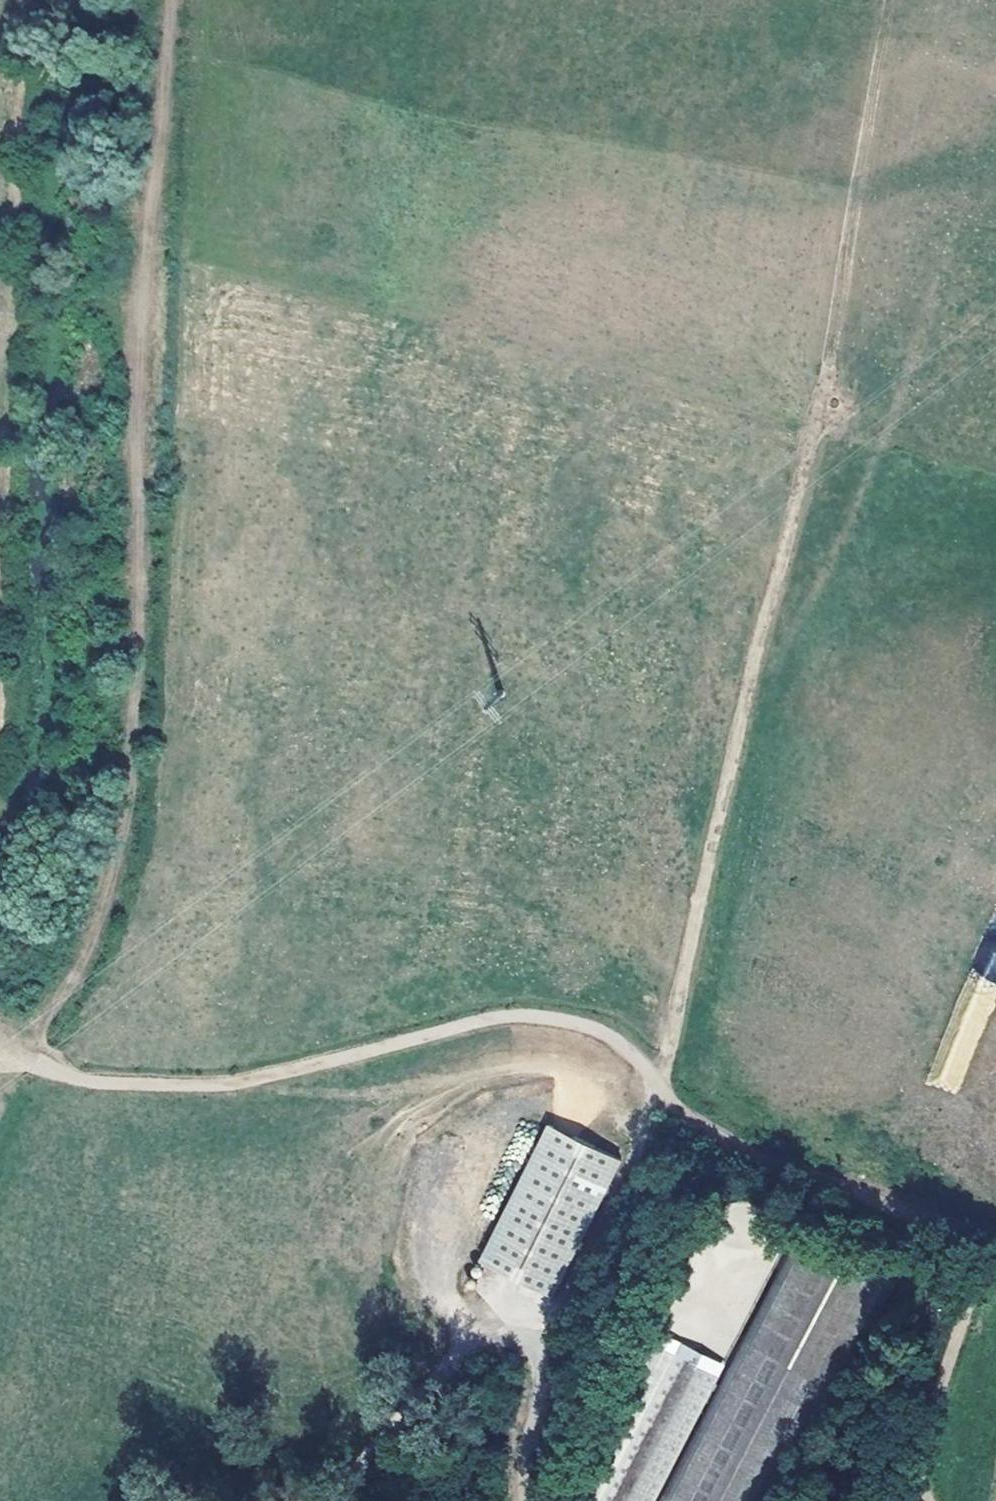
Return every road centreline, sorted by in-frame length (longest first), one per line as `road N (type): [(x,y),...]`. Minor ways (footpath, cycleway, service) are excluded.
road 1 (track): [(530,1500),(547,1374),(533,1356),(513,1348),(458,1363),(333,1500)]

